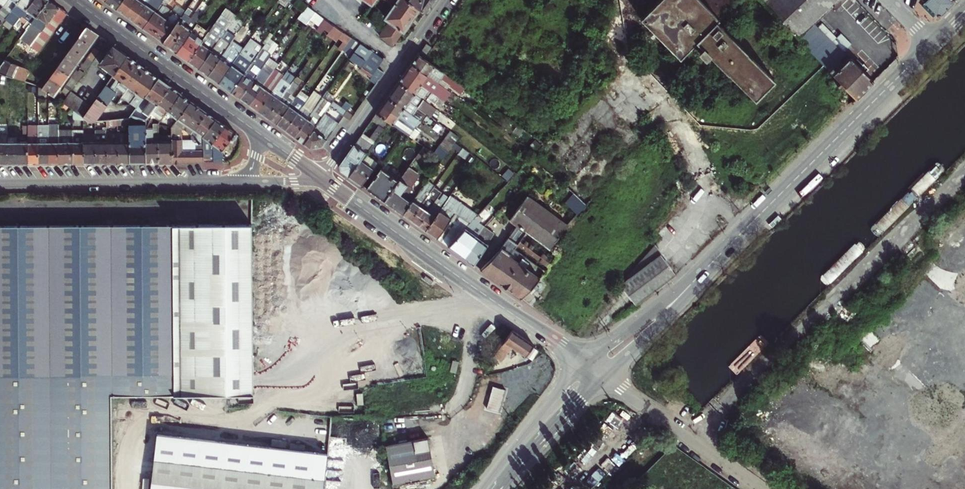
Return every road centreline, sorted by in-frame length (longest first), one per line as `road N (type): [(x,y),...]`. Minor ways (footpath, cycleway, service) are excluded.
road 1 (tertiary): [(933,42),(597,371)]
road 2 (tertiary): [(319,178),(597,371)]
road 3 (residential): [(248,177),(0,180)]
road 4 (tertiary): [(76,0),(256,131)]
road 5 (residential): [(447,0),(319,178)]
road 6 (residential): [(597,371),(765,488)]
road 7 (tertiary): [(597,371),(487,488)]

